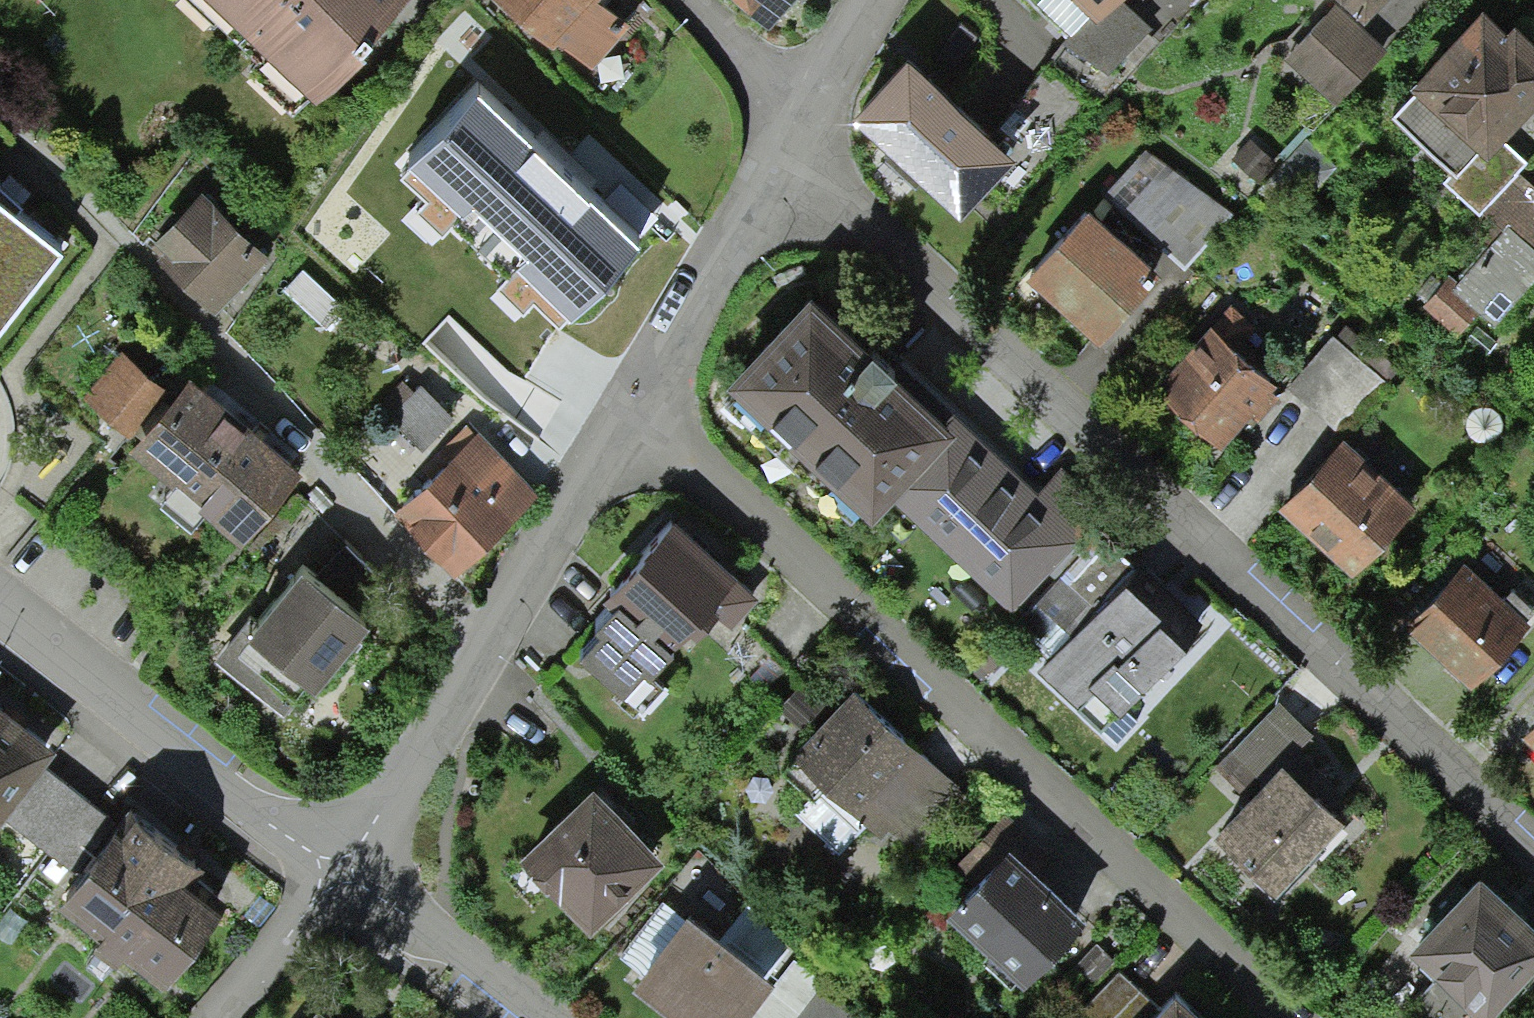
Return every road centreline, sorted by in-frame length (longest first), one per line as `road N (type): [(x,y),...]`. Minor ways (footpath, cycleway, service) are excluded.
road 1 (residential): [(794,123),(851,203),(1533,843)]
road 2 (residential): [(636,413),(692,440),(1299,1017)]
road 3 (residential): [(0,605),(337,883)]
road 4 (residential): [(214,331),(461,609),(501,639)]
road 5 (residential): [(794,123),(636,413)]
road 6 (residential): [(501,639),(409,788),(337,883)]
road 7 (residential): [(636,413),(501,639)]
road 8 (residential): [(337,883),(530,1017)]
road 9 (residential): [(337,883),(207,1017)]
road 10 (residential): [(679,0),(794,123)]
road 11 (residential): [(867,0),(794,123)]

